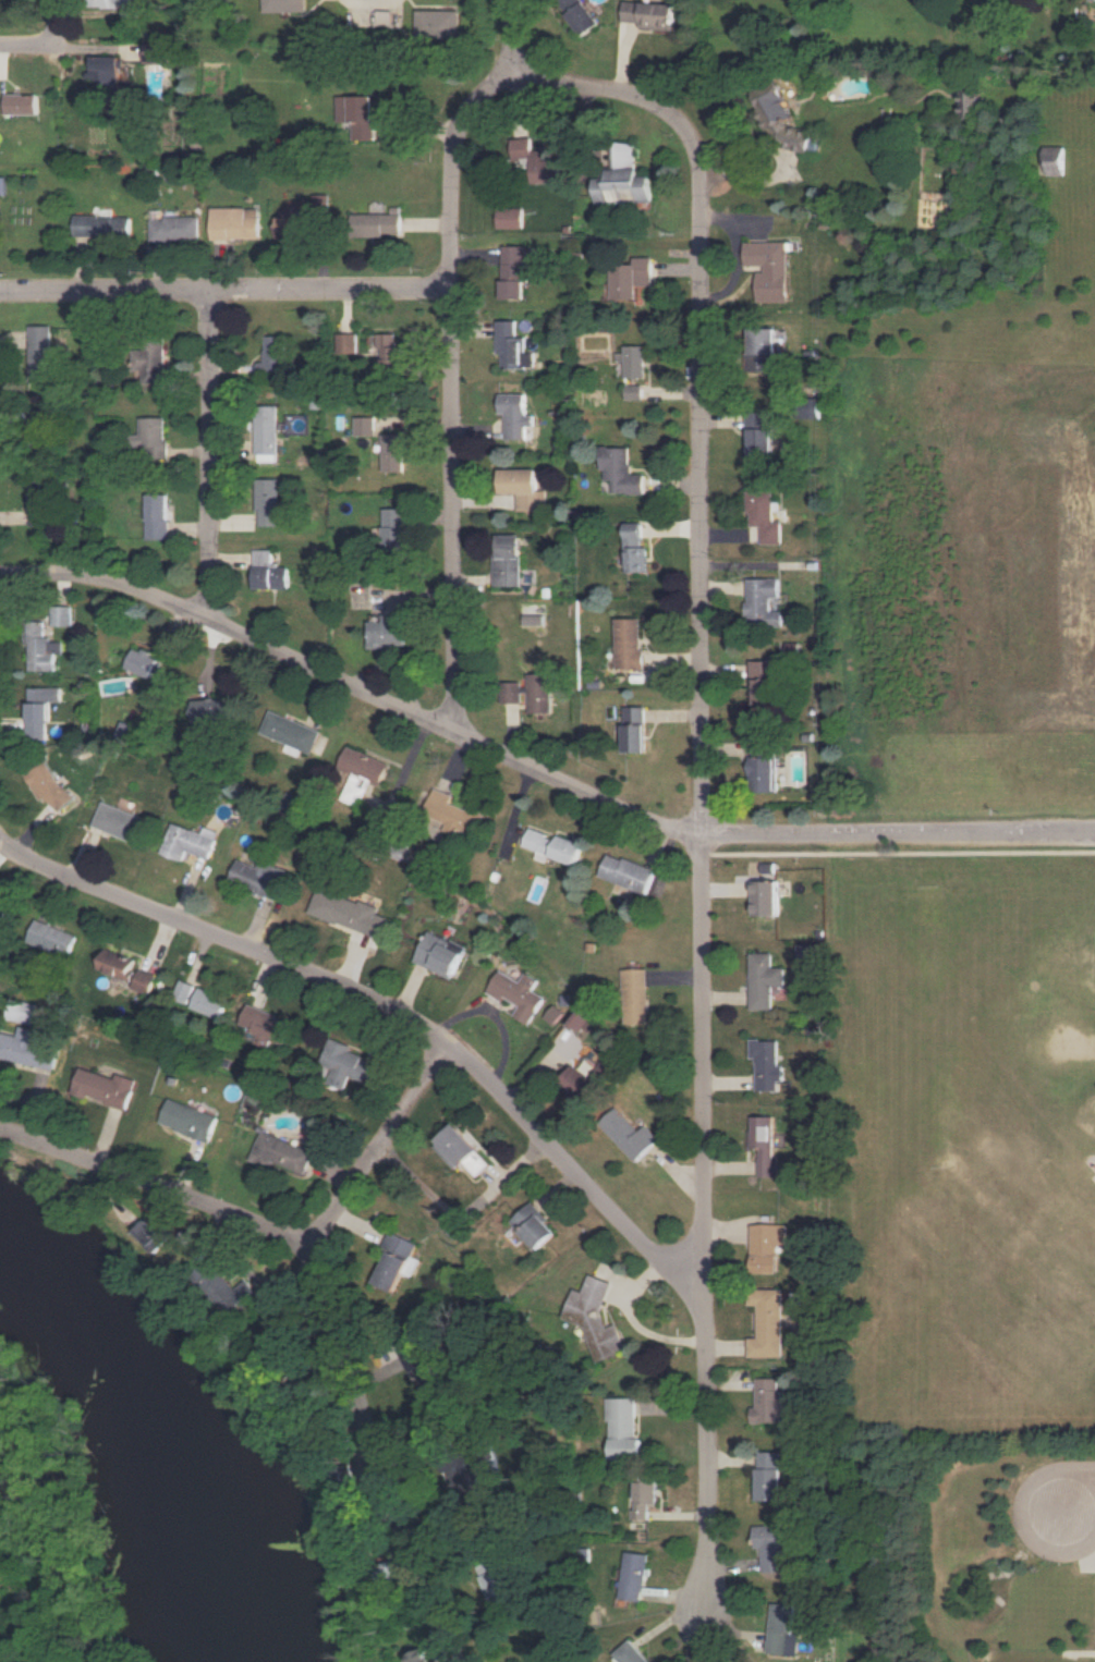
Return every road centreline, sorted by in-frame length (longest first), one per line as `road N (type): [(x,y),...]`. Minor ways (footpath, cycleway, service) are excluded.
road 1 (residential): [(518,78),(635,93),(694,132),(706,163),(704,834),(715,1504),(706,1648)]
road 2 (residential): [(0,580),(74,574),(156,597),(704,834),(1094,832)]
road 3 (residential): [(0,836),(46,869),(421,1022),(491,1081),(671,1264),(711,1293)]
road 4 (residential): [(518,78),(488,93),(465,121),(457,155),(450,289),(460,732)]
road 5 (residential): [(0,295),(450,289)]
road 6 (residential): [(464,1661),(315,1252)]
road 7 (residential): [(315,1252),(293,1237),(0,1130)]
road 8 (residential): [(216,293),(212,618)]
road 9 (residential): [(315,1252),(452,1048)]

